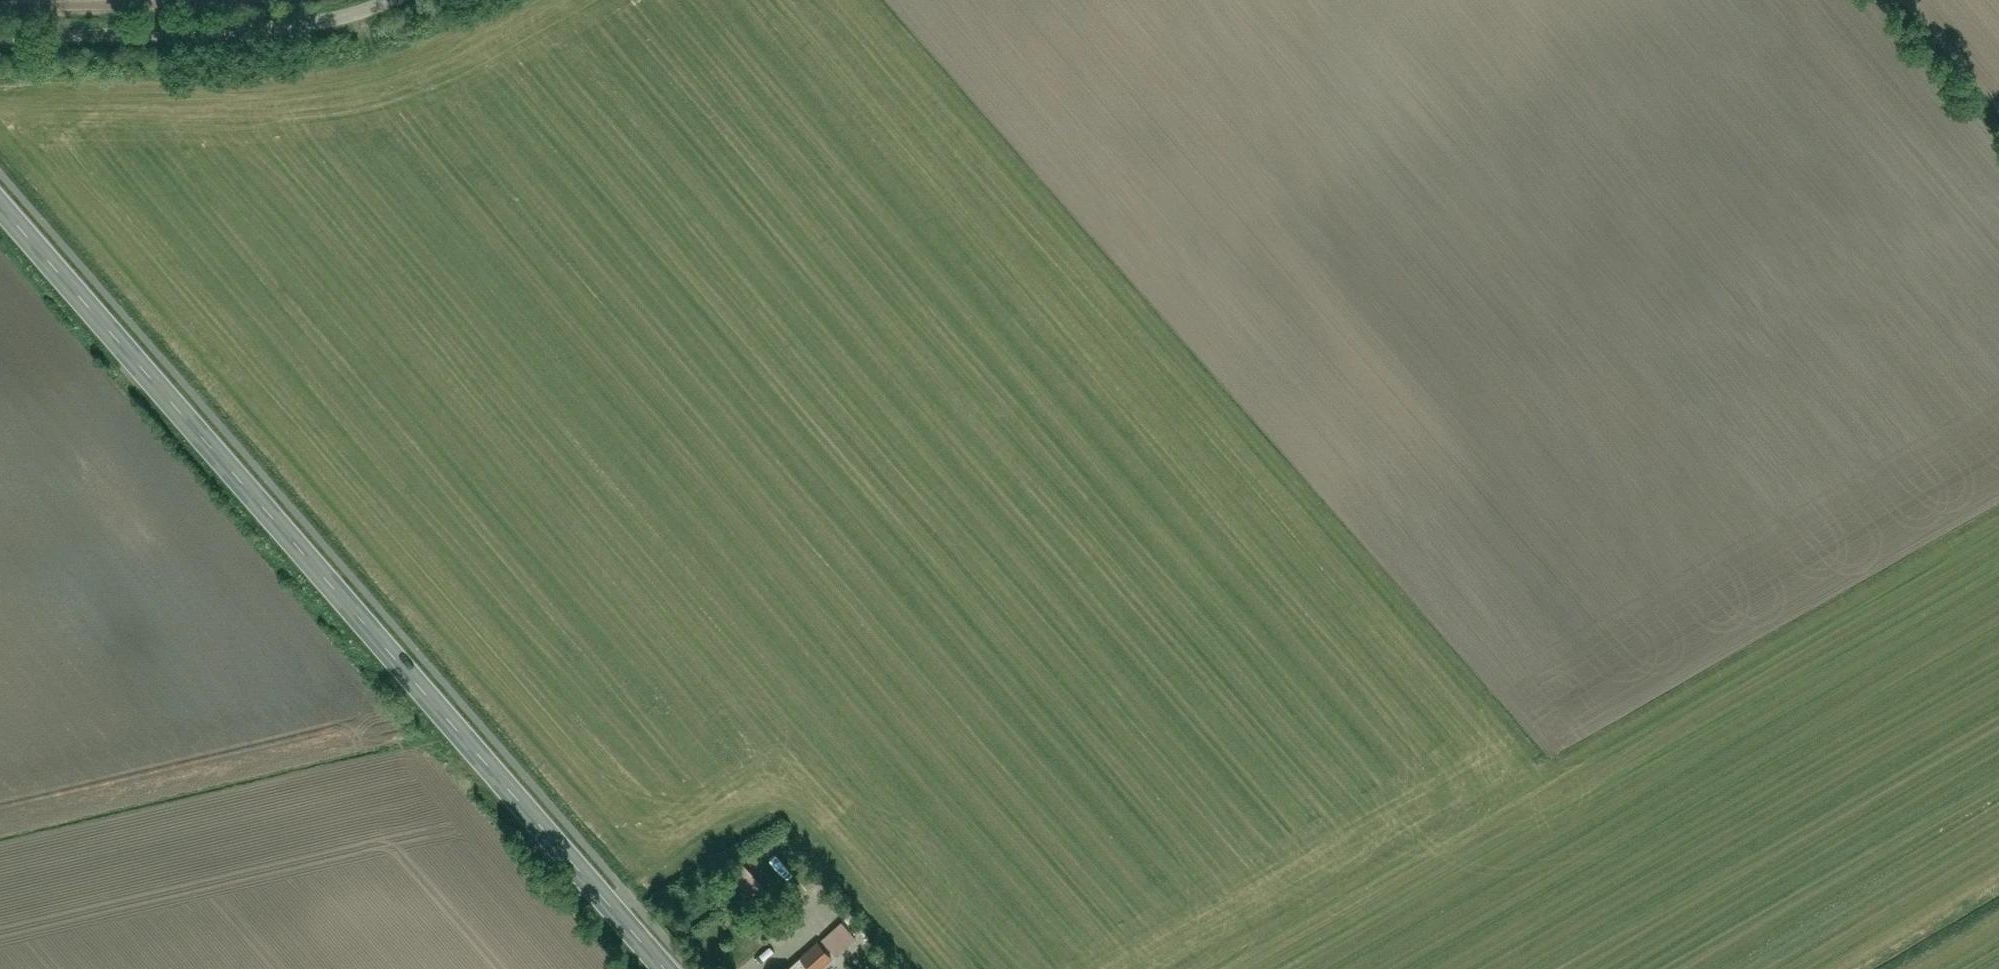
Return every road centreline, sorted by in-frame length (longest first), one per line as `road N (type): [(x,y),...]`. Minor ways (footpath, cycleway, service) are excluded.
road 1 (tertiary): [(0,200),(671,968)]
road 2 (unclassified): [(0,45),(309,30),(405,0)]

